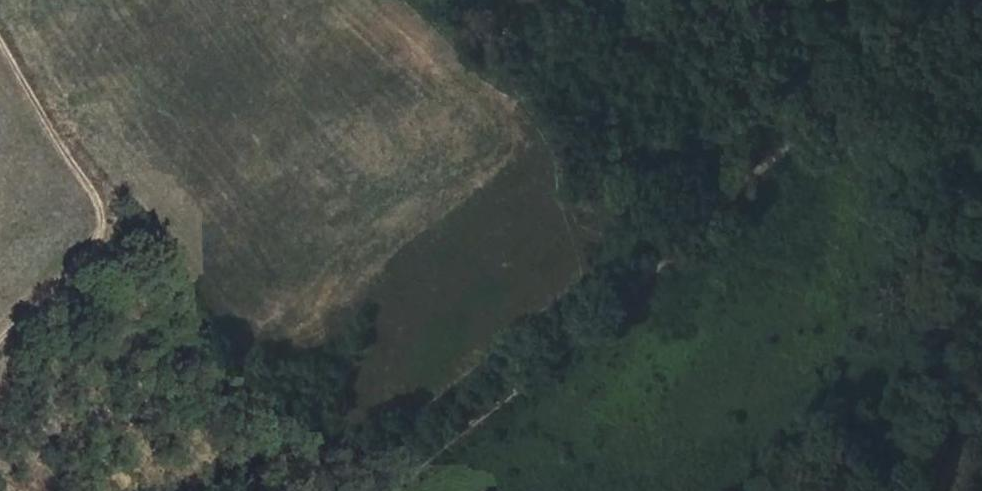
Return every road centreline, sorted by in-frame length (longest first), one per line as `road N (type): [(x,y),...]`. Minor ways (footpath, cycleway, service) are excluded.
road 1 (track): [(388,490),(645,284),(728,202),(848,104),(981,24)]
road 2 (track): [(0,47),(99,200),(103,220),(99,241),(0,343)]
road 3 (track): [(981,383),(959,339),(963,203),(903,69)]

